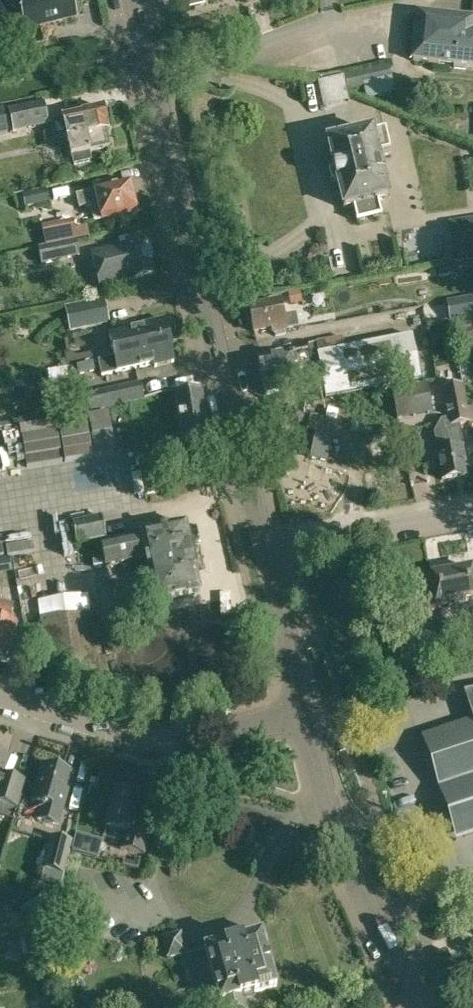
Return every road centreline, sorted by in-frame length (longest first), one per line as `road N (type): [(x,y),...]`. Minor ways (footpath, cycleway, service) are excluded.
road 1 (tertiary): [(266,549),(132,0)]
road 2 (tertiary): [(423,1007),(348,861),(304,711)]
road 3 (residential): [(304,711),(175,738),(120,732),(0,695)]
road 4 (residential): [(266,549),(472,510)]
road 5 (tertiary): [(304,711),(266,549)]

